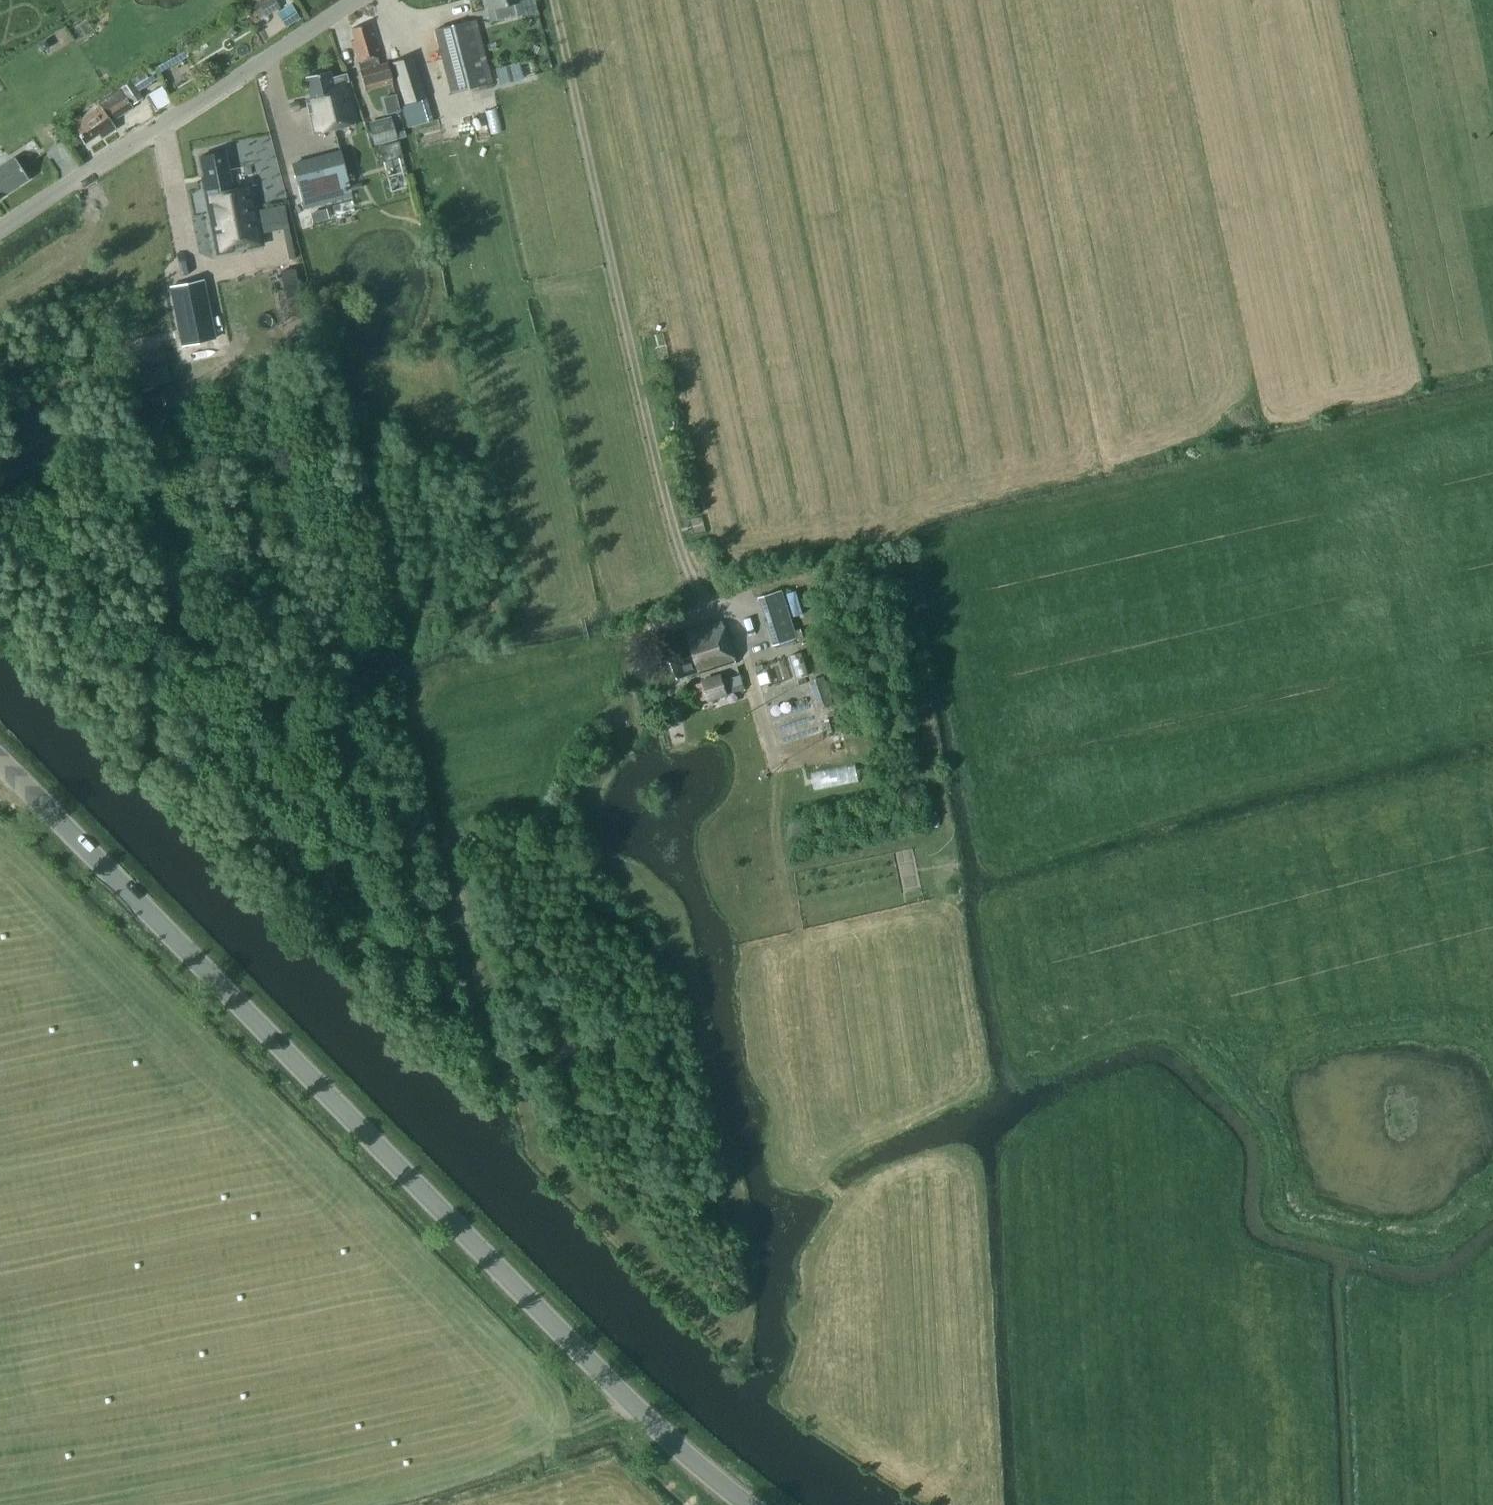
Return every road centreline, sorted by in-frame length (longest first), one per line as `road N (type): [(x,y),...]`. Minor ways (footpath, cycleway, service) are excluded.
road 1 (secondary): [(749,1504),(566,1337),(0,761)]
road 2 (track): [(554,0),(641,389),(702,612)]
road 3 (residential): [(0,230),(352,0)]

